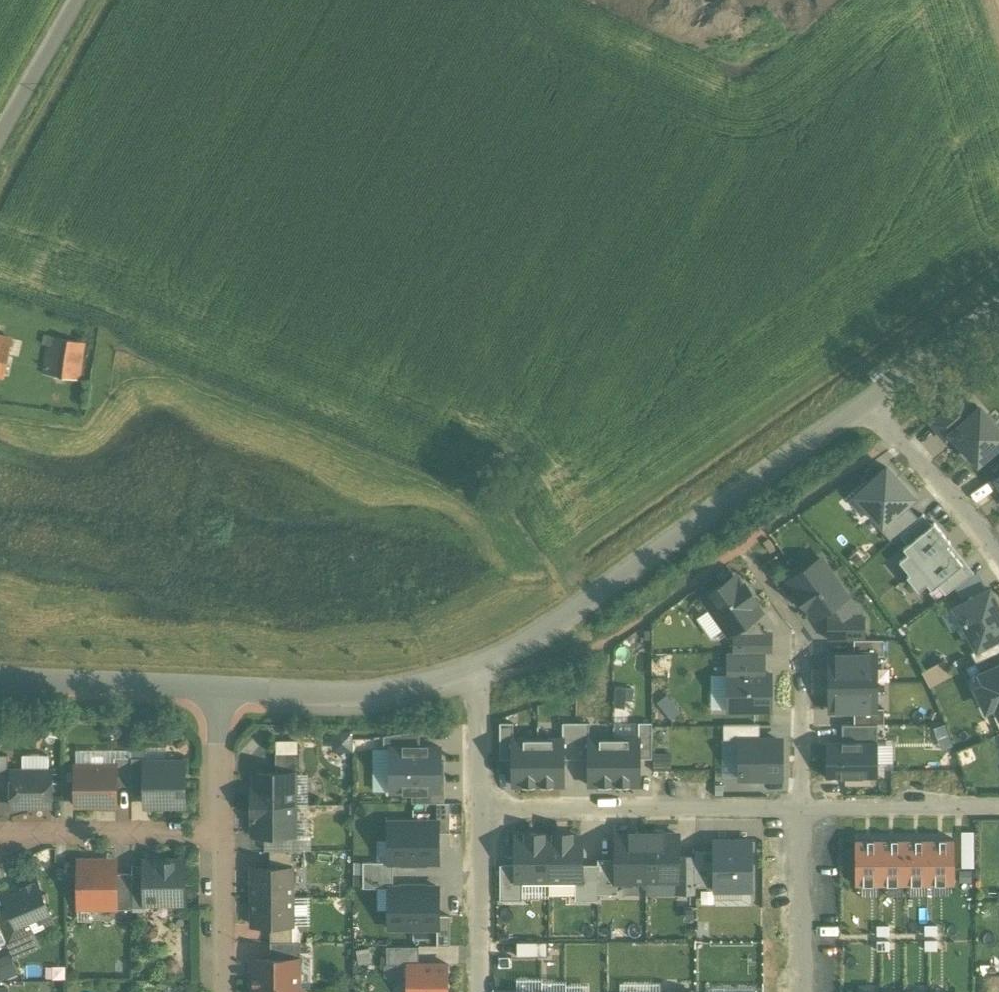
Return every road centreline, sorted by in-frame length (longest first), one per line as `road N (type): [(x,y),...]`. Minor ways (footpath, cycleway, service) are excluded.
road 1 (residential): [(859,407),(628,571),(477,663)]
road 2 (residential): [(482,810),(801,808)]
road 3 (residential): [(801,808),(799,635),(748,557)]
road 4 (residential): [(477,663),(351,690),(218,686)]
road 5 (residential): [(218,686),(0,677)]
road 6 (residential): [(218,834),(0,841)]
road 7 (residential): [(859,407),(962,513),(998,564)]
road 8 (residential): [(801,808),(998,808)]
road 9 (residential): [(802,991),(801,808)]
road 10 (residential): [(482,810),(483,991)]
road 11 (residential): [(998,306),(859,407)]
road 12 (residential): [(218,834),(219,991)]
road 13 (unclassified): [(75,0),(0,134)]
road 14 (residential): [(218,686),(218,834)]
road 15 (residential): [(477,663),(482,810)]

